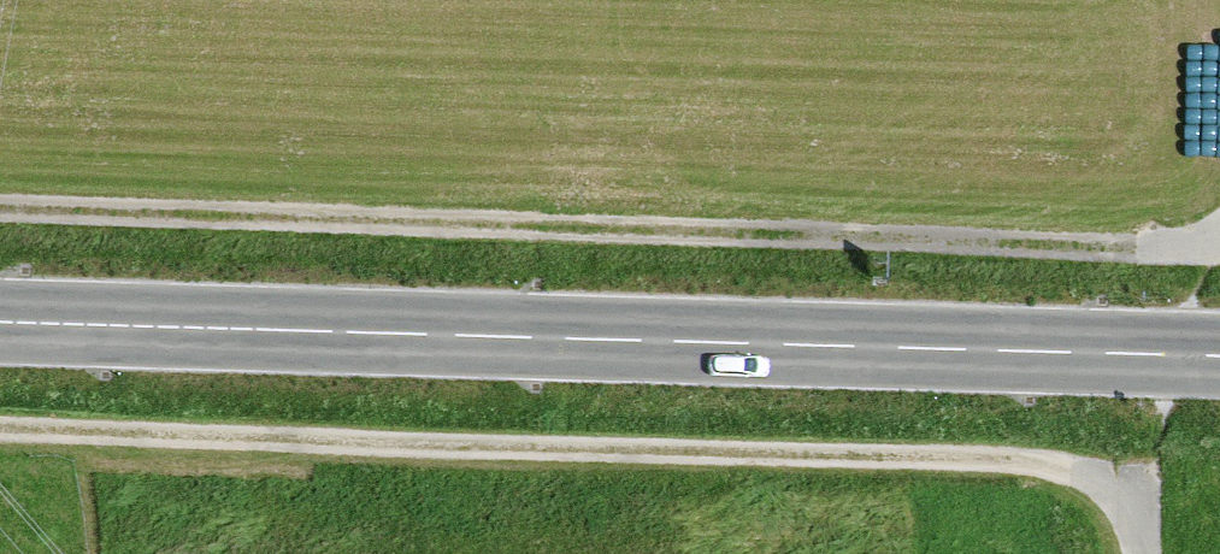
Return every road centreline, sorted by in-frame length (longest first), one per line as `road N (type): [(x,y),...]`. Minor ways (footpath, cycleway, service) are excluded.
road 1 (primary): [(1219,357),(0,322)]
road 2 (track): [(1142,553),(1125,505),(1037,463),(0,427)]

